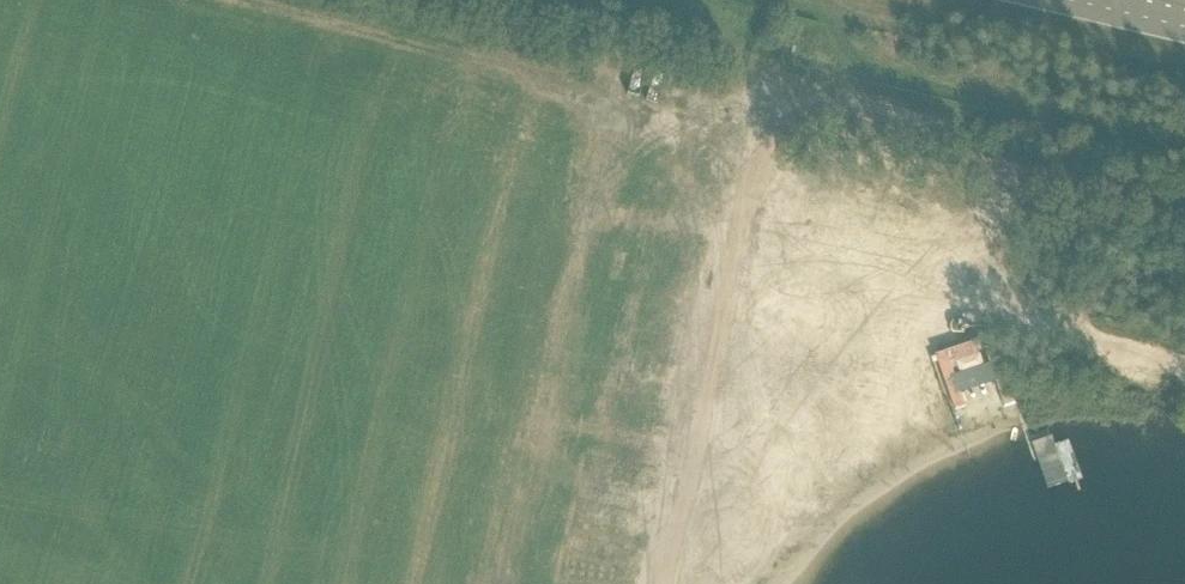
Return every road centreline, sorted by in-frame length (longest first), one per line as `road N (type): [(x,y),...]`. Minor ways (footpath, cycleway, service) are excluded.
road 1 (track): [(553,0),(1184,156)]
road 2 (track): [(663,583),(784,88),(717,41)]
road 3 (track): [(1184,335),(1076,306),(959,335),(836,437),(744,583)]

